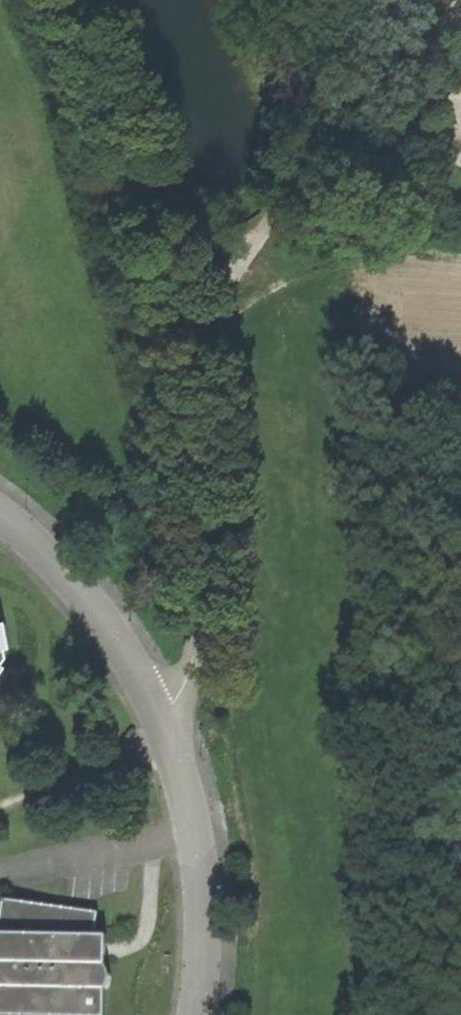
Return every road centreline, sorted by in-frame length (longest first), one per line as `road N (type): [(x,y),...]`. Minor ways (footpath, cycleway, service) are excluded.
road 1 (unclassified): [(67,0),(163,223),(200,450),(190,658),(185,682),(159,712)]
road 2 (track): [(163,223),(210,213),(232,267),(288,201),(354,150),(460,156)]
road 3 (unclassified): [(194,1014),(202,878),(185,784),(159,712)]
road 4 (unclassified): [(159,712),(87,596),(0,514)]

